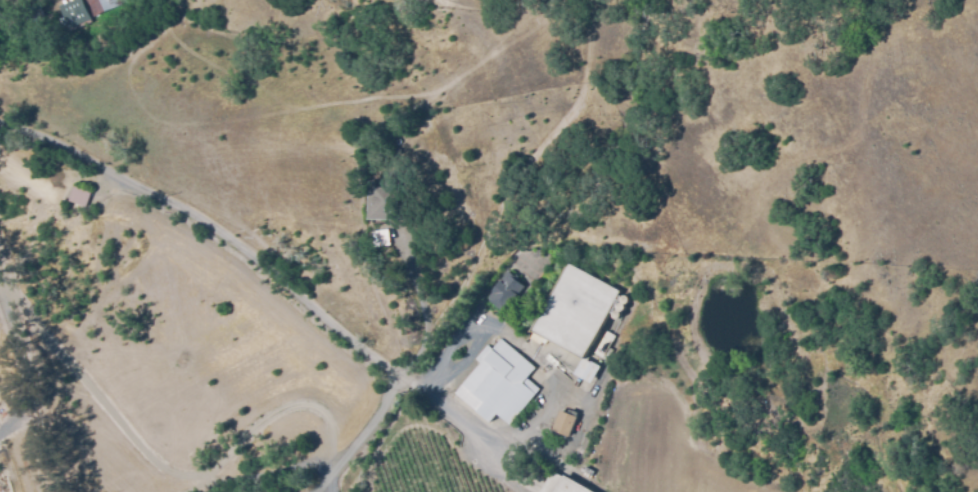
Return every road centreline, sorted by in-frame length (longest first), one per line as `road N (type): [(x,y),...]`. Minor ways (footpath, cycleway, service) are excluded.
road 1 (residential): [(0,125),(65,148),(177,208),(260,266),(405,391),(498,452)]

